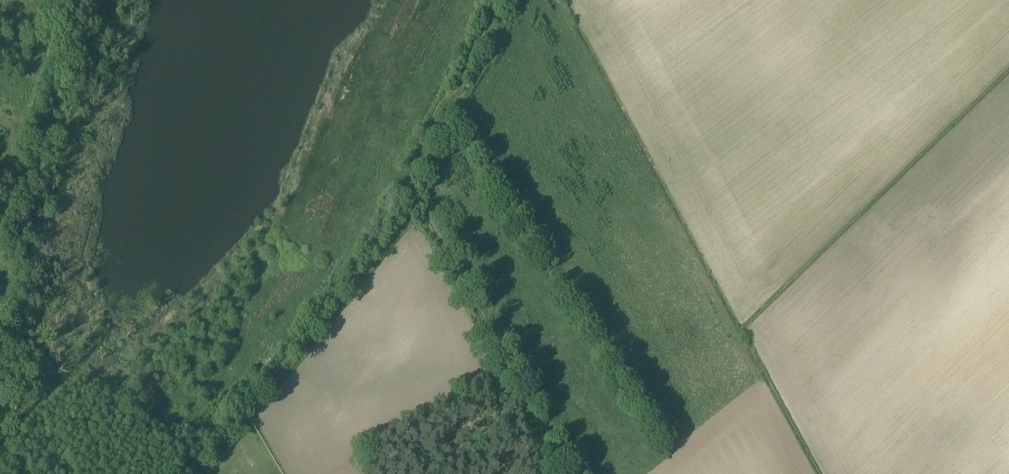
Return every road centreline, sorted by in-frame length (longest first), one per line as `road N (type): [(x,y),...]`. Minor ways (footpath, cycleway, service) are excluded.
road 1 (track): [(566,473),(454,263),(418,204),(406,199)]

